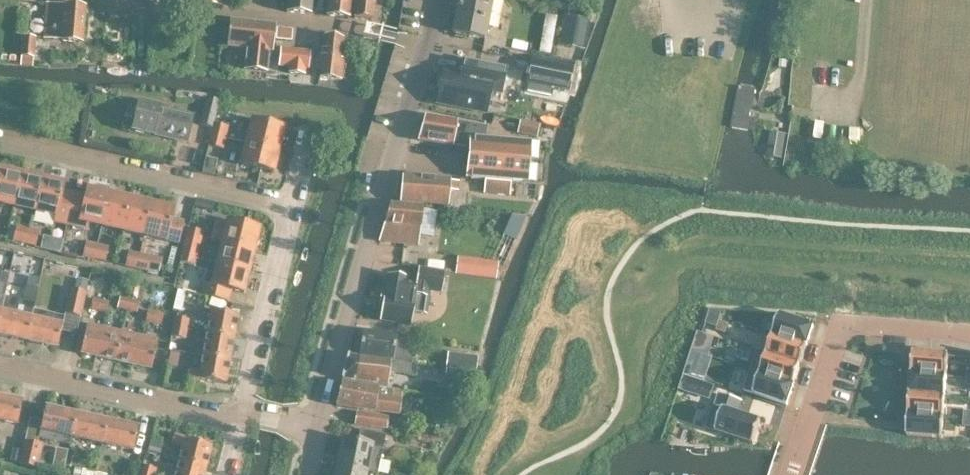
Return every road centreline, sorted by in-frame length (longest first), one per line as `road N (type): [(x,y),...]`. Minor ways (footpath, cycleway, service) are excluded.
road 1 (residential): [(318,425),(426,42)]
road 2 (residential): [(84,0),(251,14),(426,42)]
road 3 (residential): [(290,206),(0,140)]
road 4 (residential): [(790,474),(842,323),(969,333)]
road 5 (residential): [(234,420),(0,368)]
road 6 (residential): [(244,408),(290,206)]

